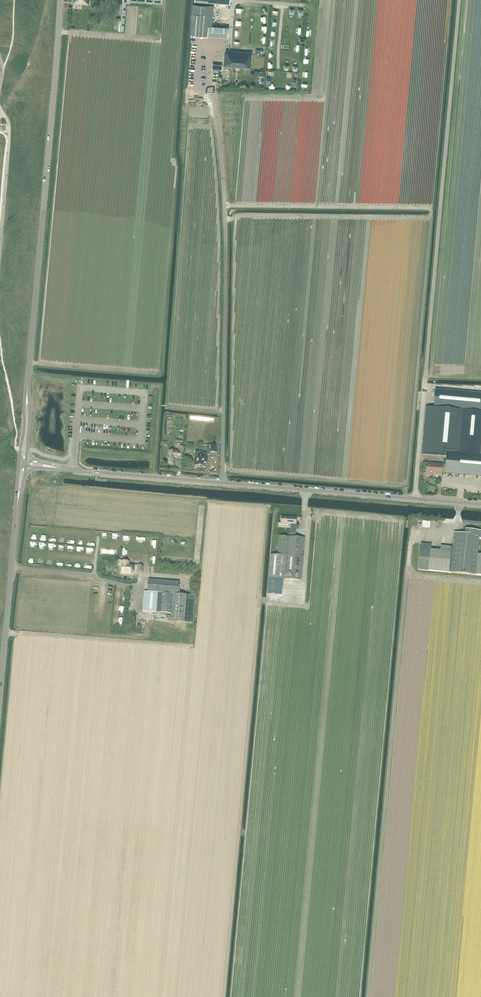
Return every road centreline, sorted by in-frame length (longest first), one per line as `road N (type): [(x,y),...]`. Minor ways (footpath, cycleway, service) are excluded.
road 1 (track): [(222,482),(225,219),(209,65),(210,50),(229,43)]
road 2 (unclassified): [(480,504),(57,467)]
road 3 (tertiary): [(27,395),(61,0)]
road 4 (tertiary): [(0,698),(18,497)]

